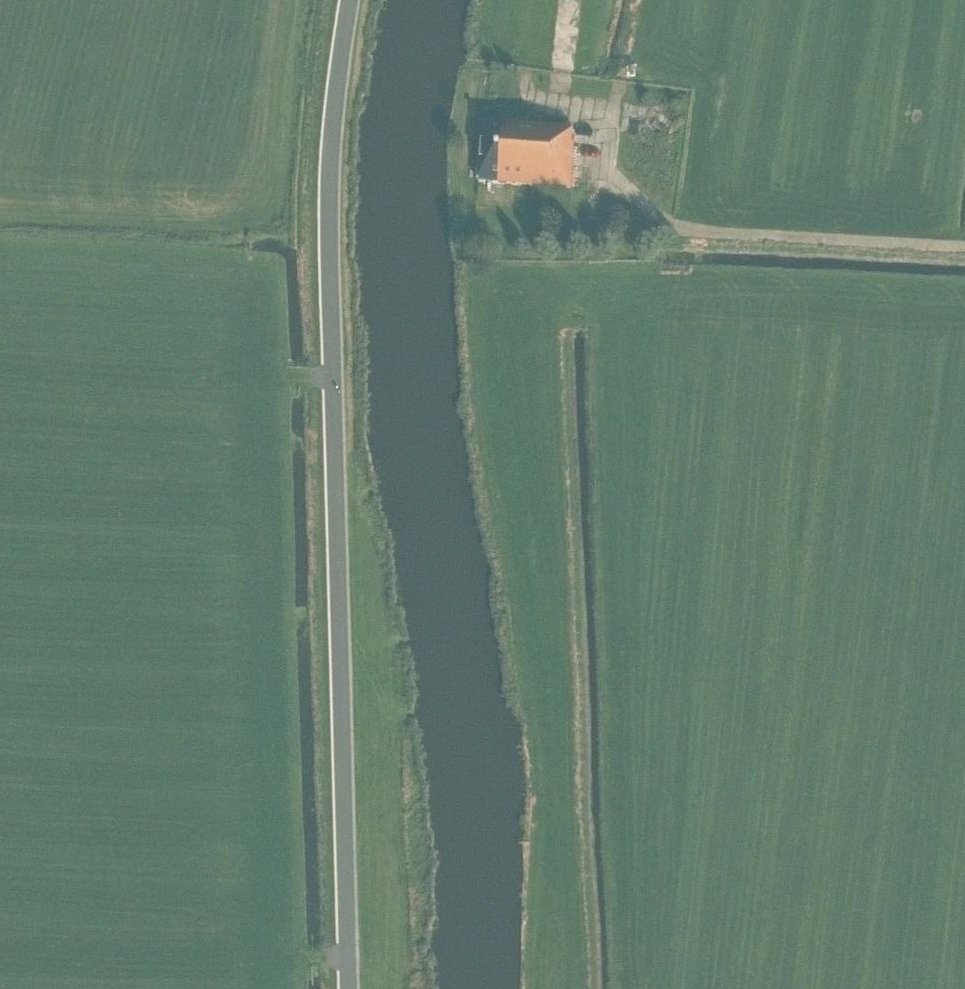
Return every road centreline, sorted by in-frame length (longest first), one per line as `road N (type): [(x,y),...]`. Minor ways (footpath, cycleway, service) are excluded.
road 1 (unclassified): [(349,988),(333,350),(336,95),(351,0)]

